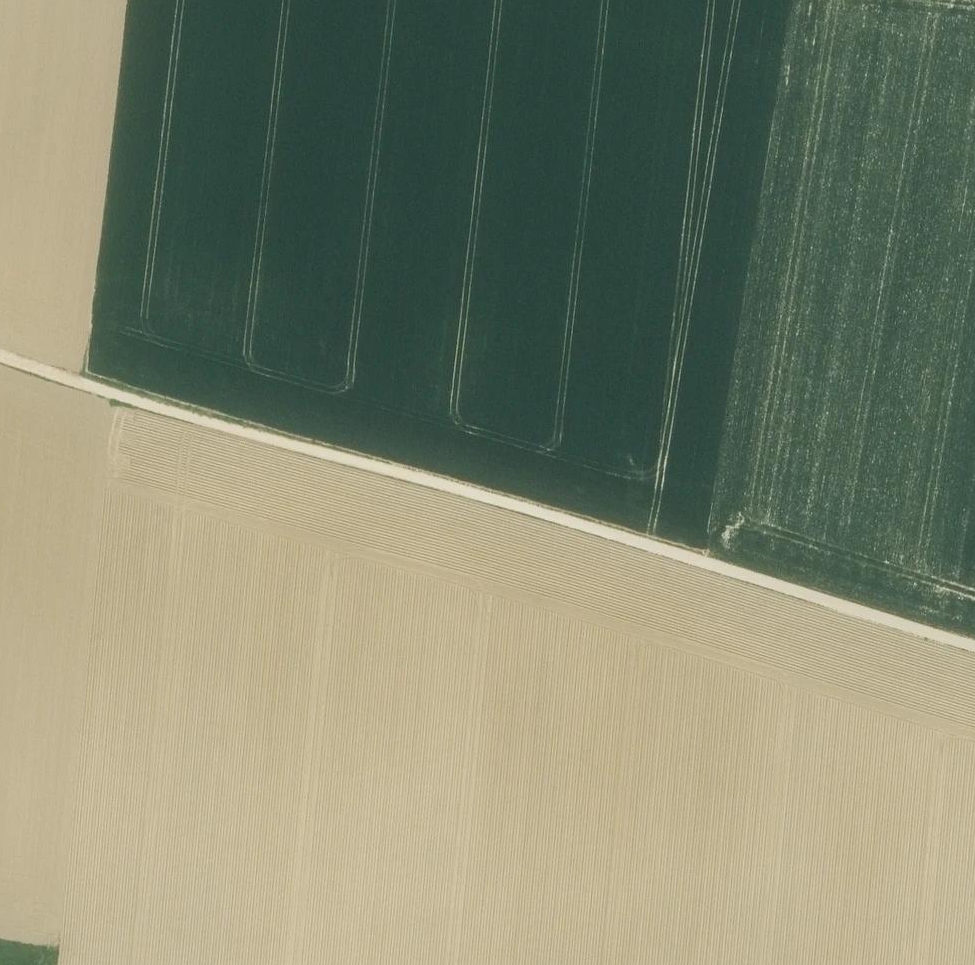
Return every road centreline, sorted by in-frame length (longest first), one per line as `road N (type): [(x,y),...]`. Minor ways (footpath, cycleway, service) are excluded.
road 1 (track): [(0,354),(189,417),(470,490),(974,646)]

